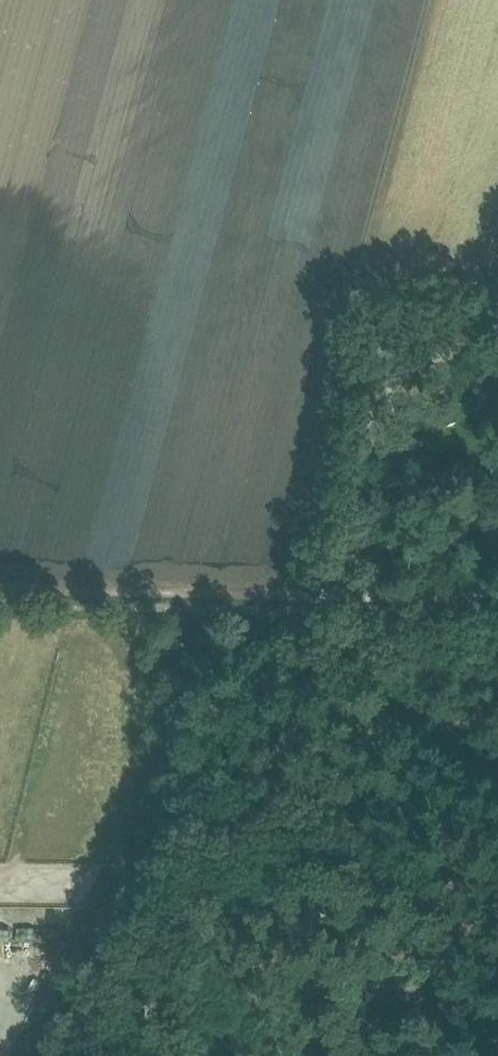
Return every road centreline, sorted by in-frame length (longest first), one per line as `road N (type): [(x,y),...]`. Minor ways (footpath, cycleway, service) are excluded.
road 1 (track): [(0,588),(497,599)]
road 2 (track): [(253,630),(497,835)]

